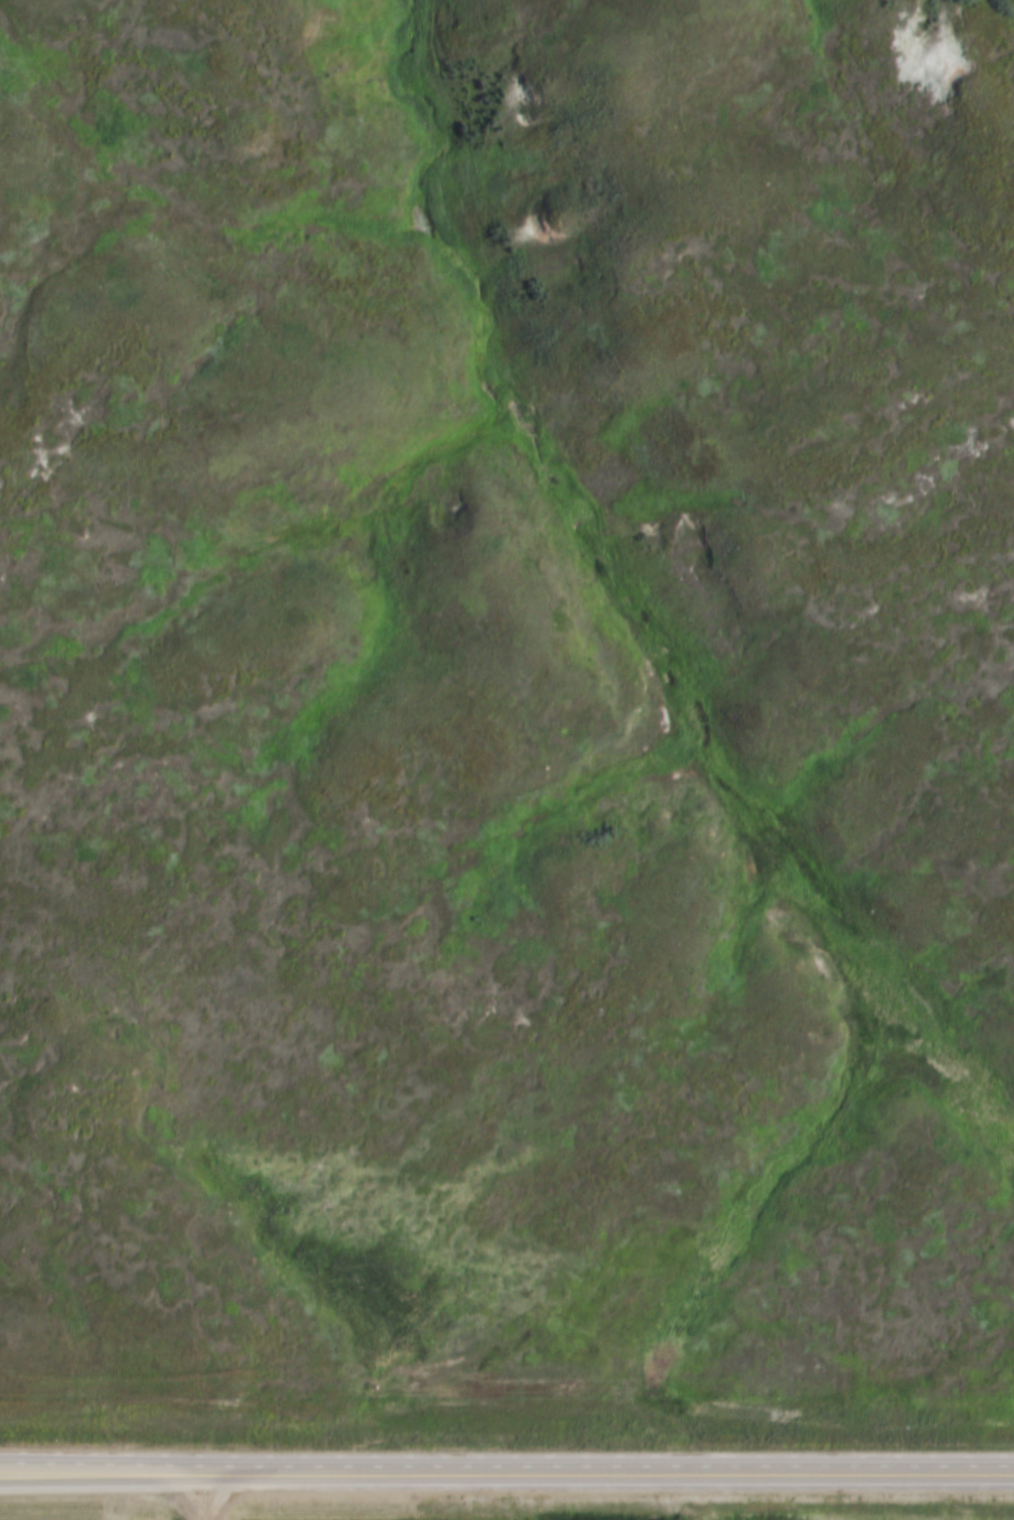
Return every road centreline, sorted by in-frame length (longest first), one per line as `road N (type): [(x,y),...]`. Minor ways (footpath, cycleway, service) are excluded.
road 1 (primary): [(1013,1473),(0,1475)]

